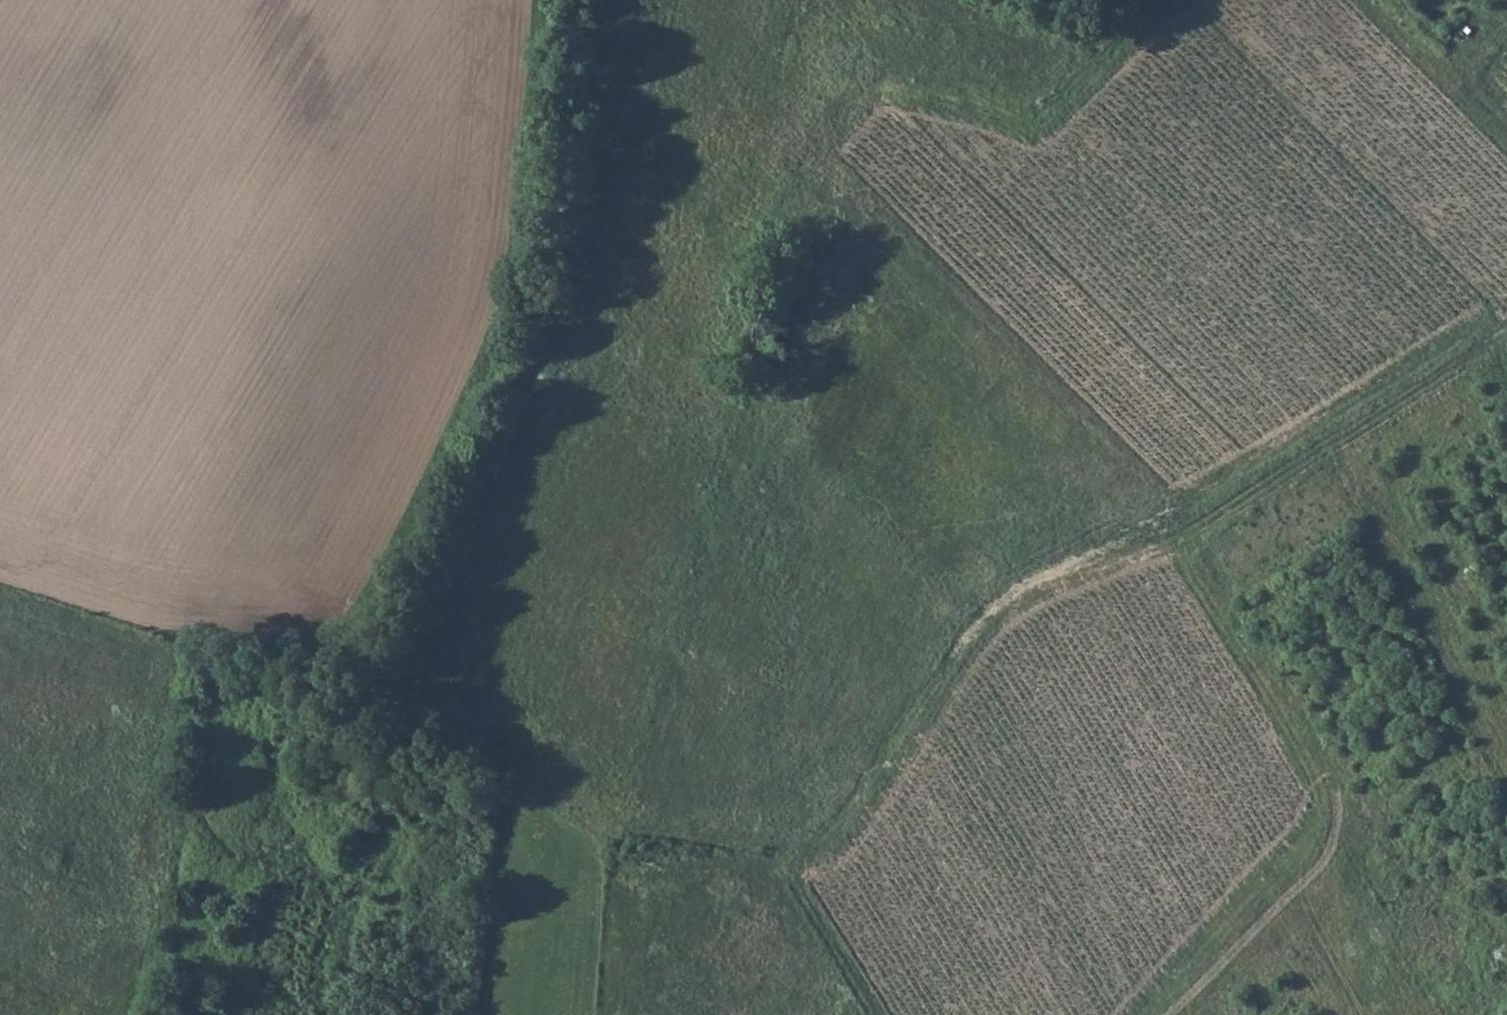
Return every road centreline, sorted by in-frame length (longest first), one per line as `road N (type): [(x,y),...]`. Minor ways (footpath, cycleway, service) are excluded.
road 1 (track): [(1506,332),(1226,523),(1020,618)]

